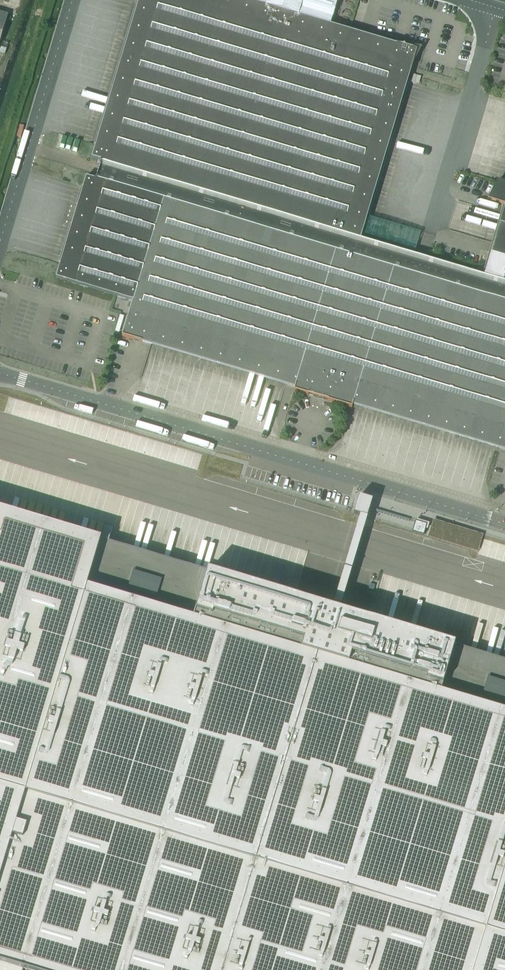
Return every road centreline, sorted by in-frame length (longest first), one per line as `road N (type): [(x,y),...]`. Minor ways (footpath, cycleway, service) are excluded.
road 1 (unclassified): [(0,374),(504,524)]
road 2 (unclassified): [(0,245),(72,0)]
road 3 (unclassified): [(427,247),(492,7)]

